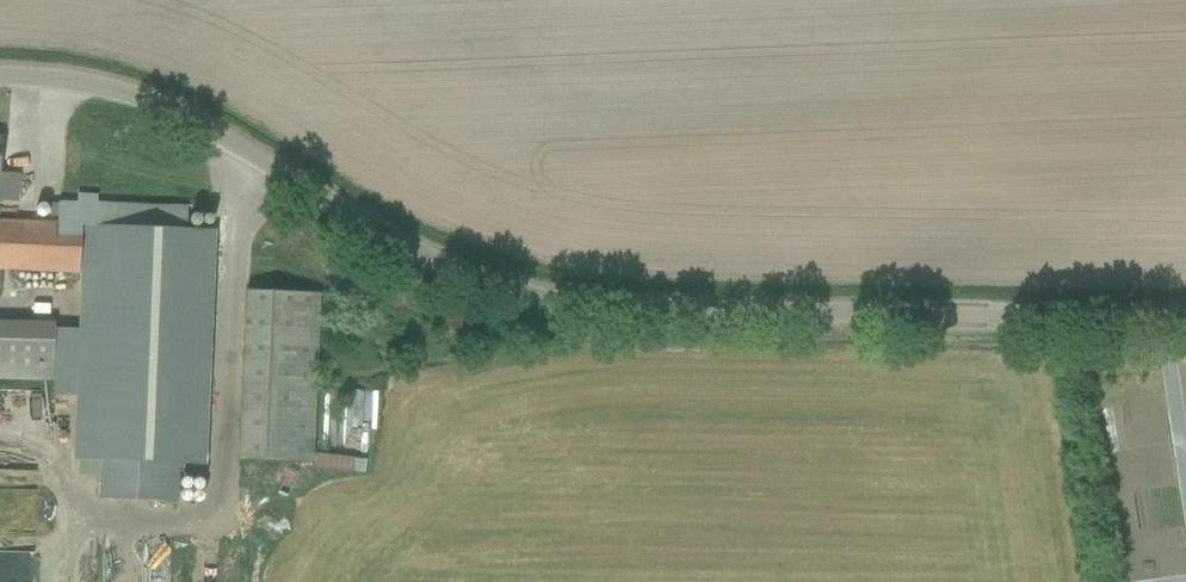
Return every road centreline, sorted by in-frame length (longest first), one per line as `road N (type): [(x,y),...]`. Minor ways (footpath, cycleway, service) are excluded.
road 1 (unclassified): [(1185,325),(529,323),(160,123),(101,97),(0,83)]

